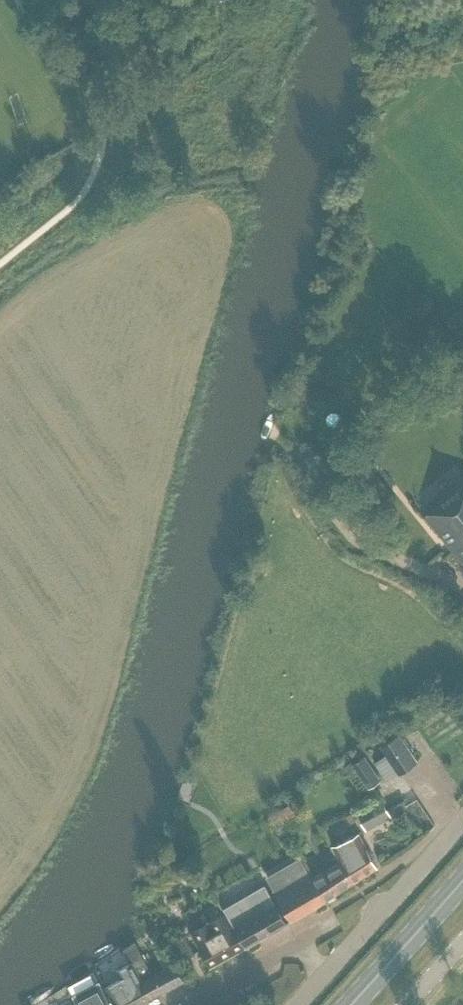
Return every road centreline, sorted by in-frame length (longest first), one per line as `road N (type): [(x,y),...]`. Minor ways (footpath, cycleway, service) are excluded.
road 1 (unclassified): [(328,975),(462,825)]
road 2 (primary): [(349,1004),(462,878)]

